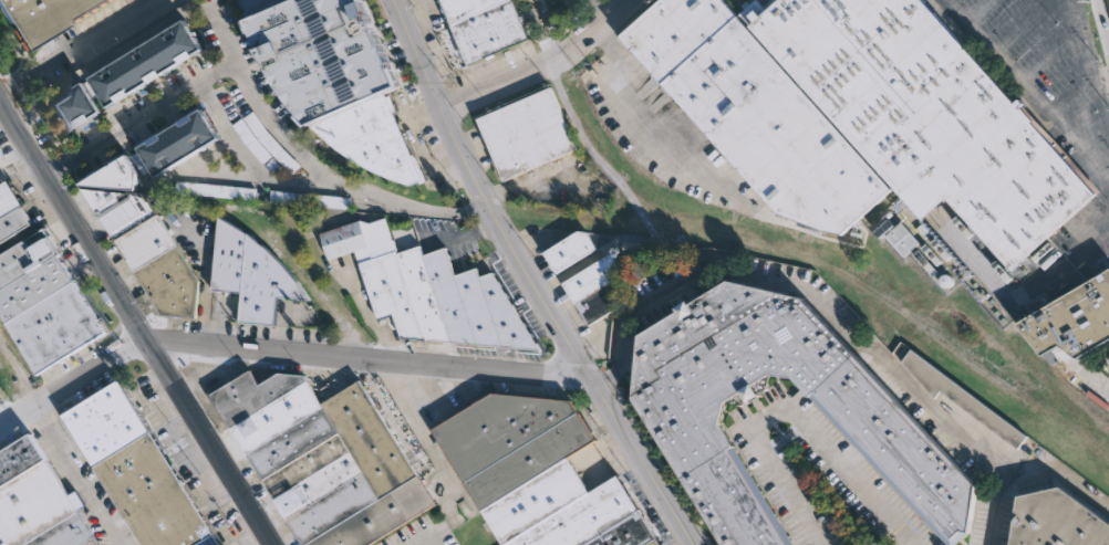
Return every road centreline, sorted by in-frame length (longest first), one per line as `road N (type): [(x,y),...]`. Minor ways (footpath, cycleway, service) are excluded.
road 1 (residential): [(691,544),(490,200),(394,0)]
road 2 (residential): [(273,544),(0,108)]
road 3 (residential): [(443,112),(566,59),(633,0)]

